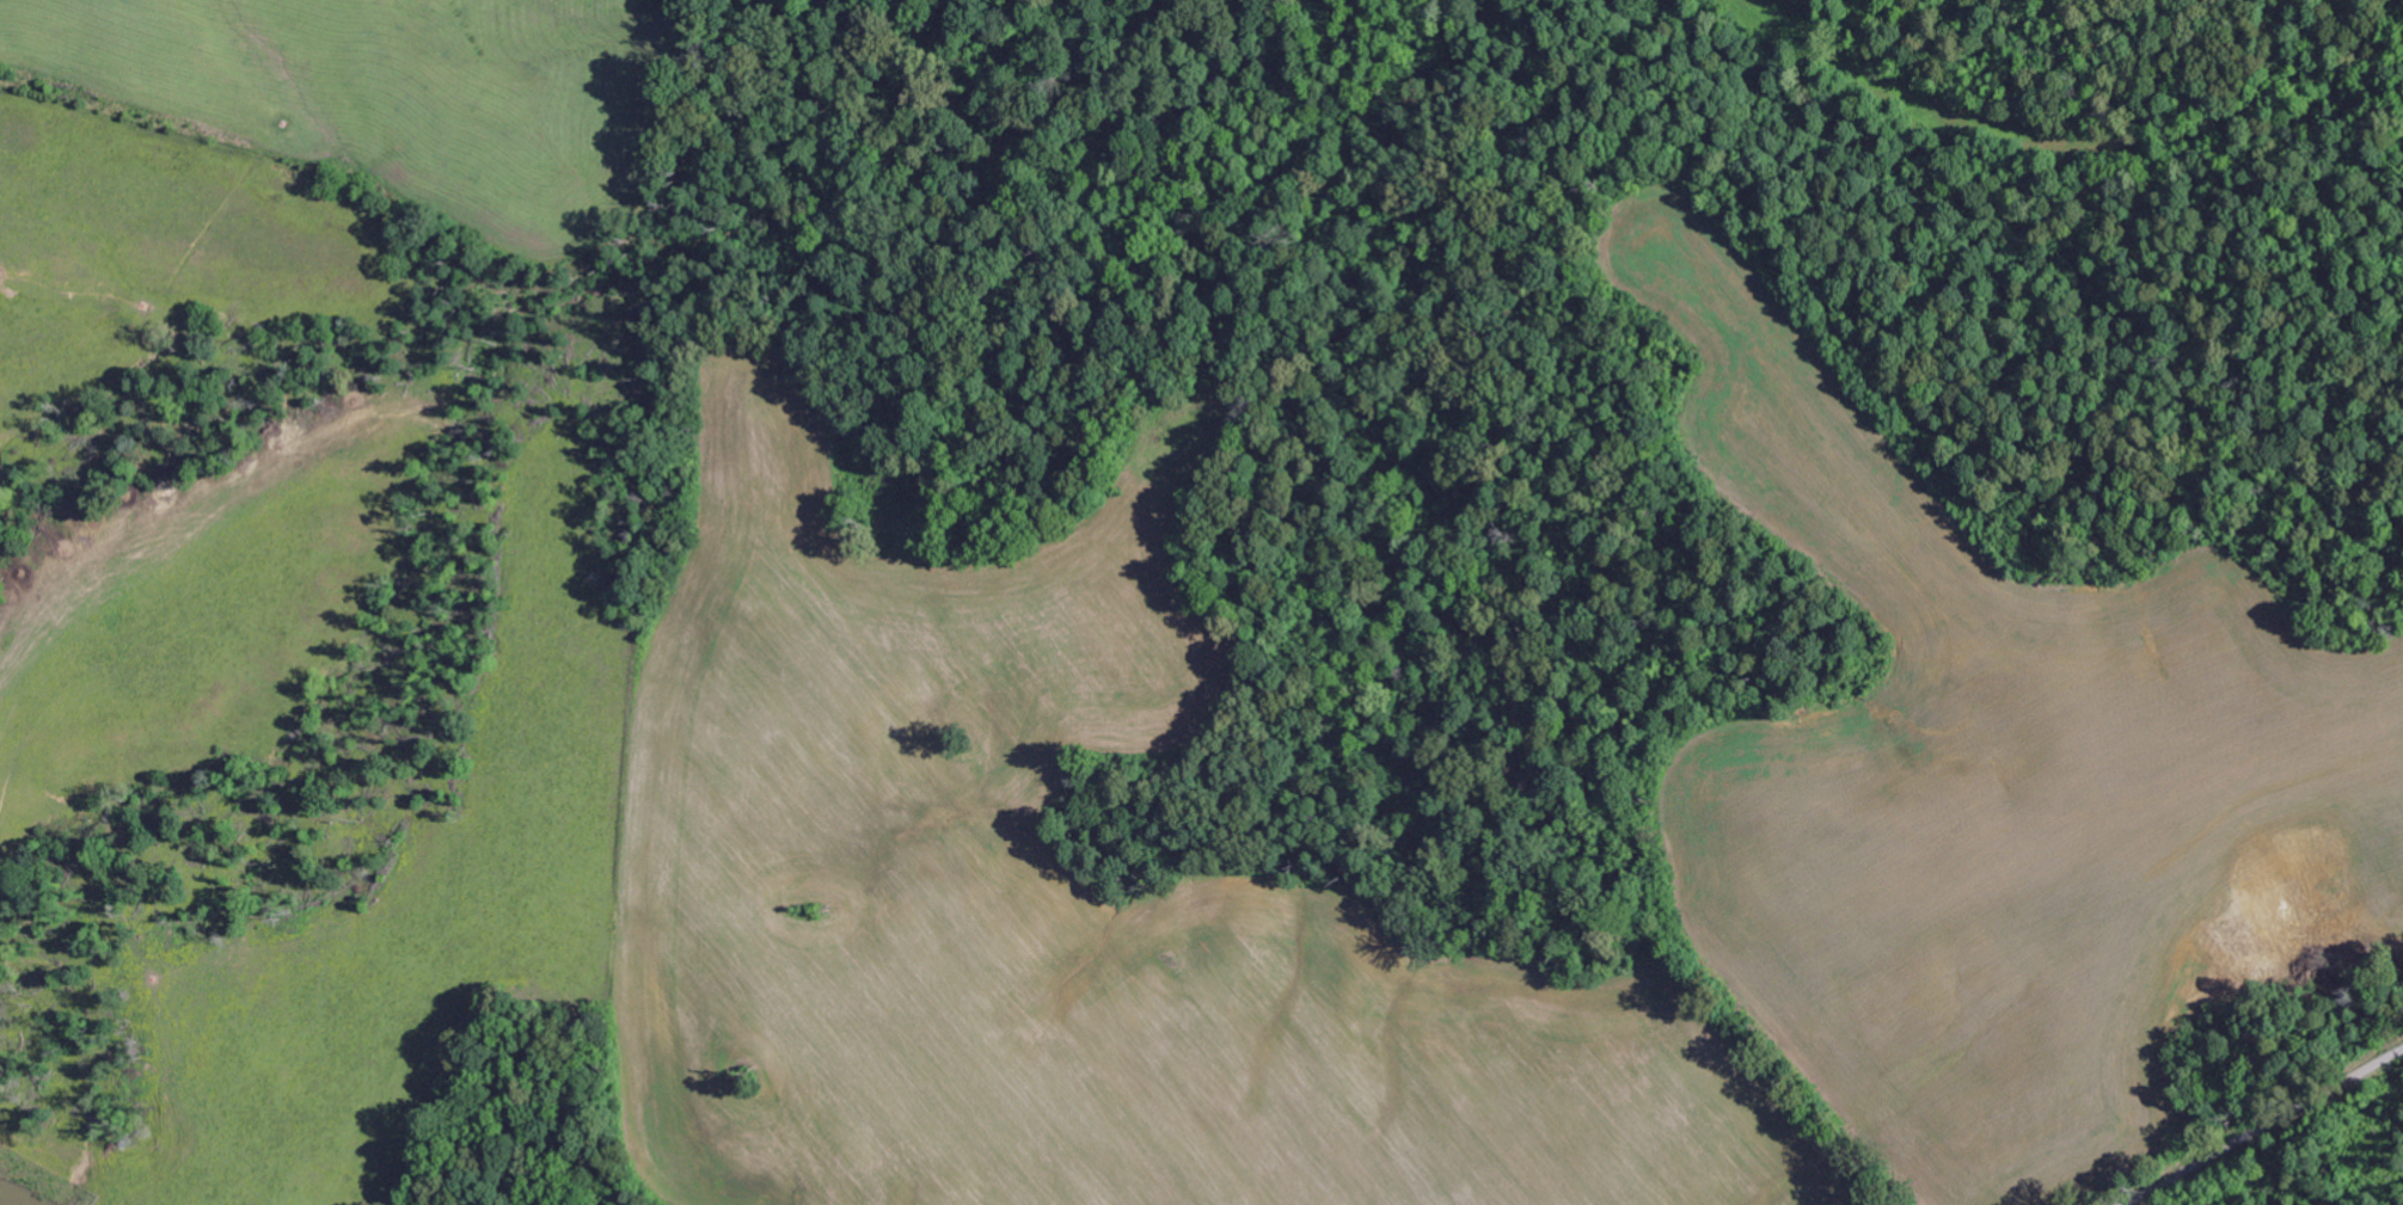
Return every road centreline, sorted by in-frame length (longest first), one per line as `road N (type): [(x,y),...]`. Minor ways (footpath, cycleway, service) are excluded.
road 1 (residential): [(2127,1204),(2402,1051)]

